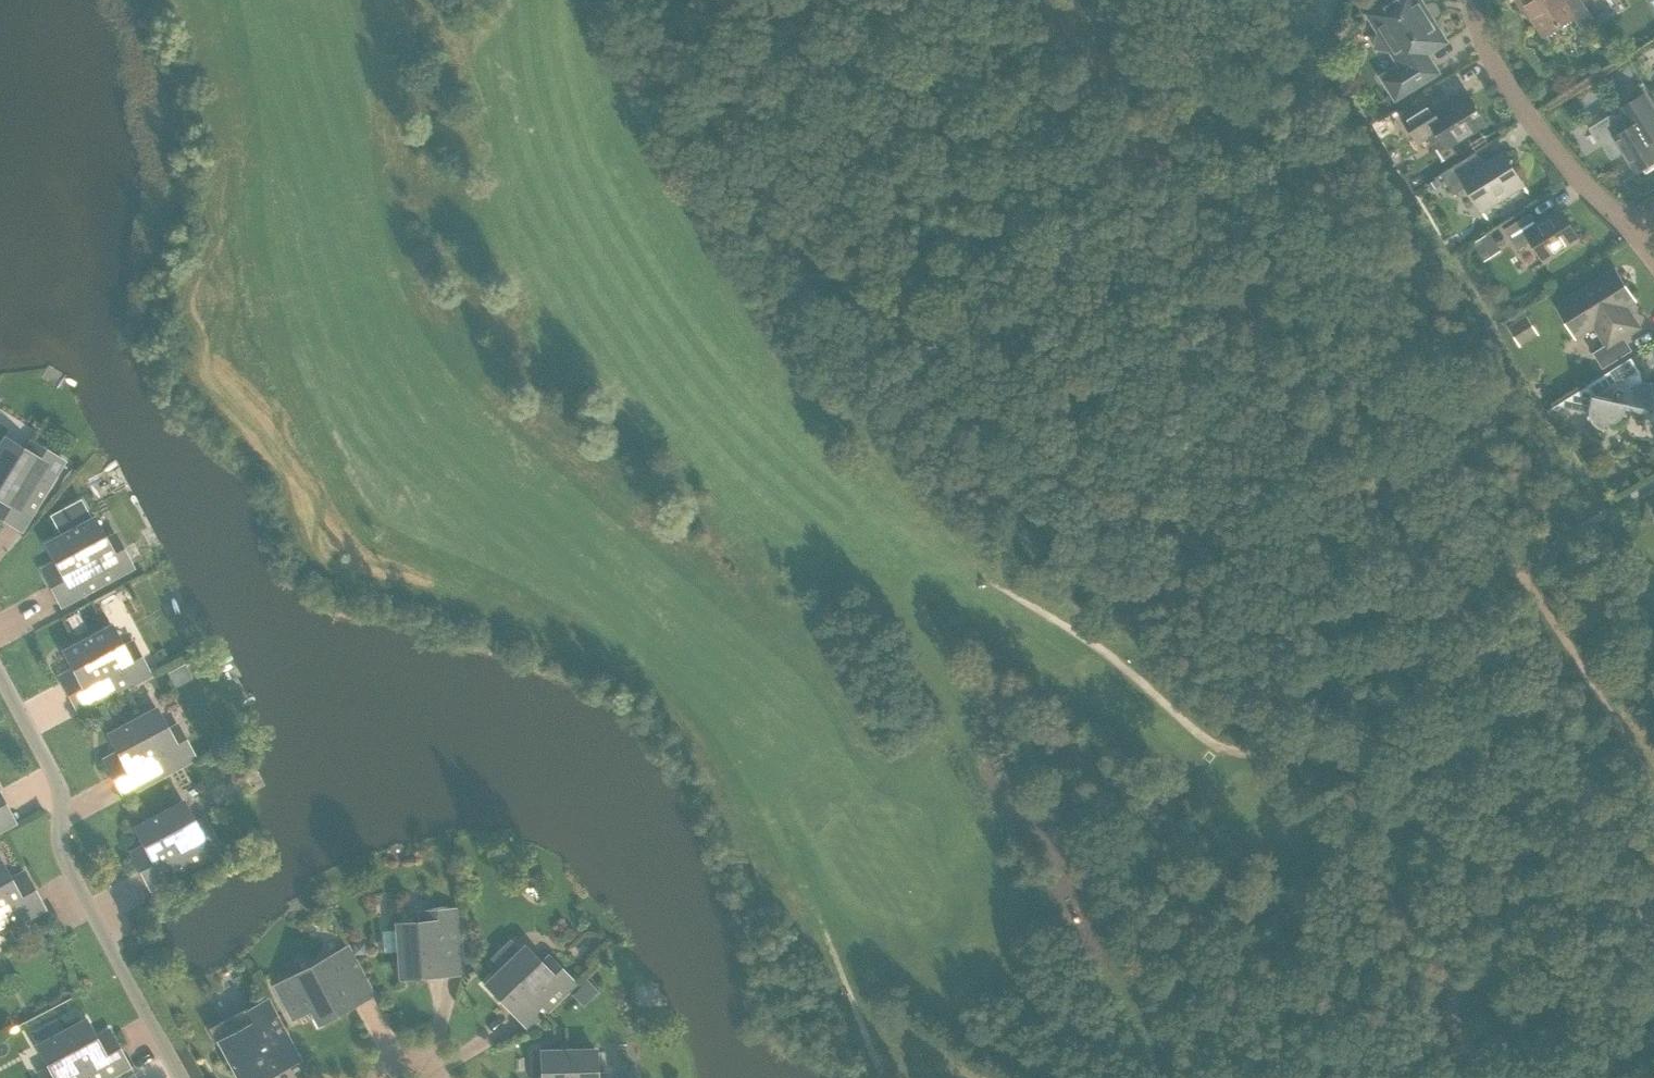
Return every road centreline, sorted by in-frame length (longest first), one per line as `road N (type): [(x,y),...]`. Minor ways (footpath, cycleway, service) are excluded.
road 1 (unclassified): [(178,1077),(66,880),(54,776),(0,685)]
road 2 (unclassified): [(1628,226),(1522,105),(1485,38),(1474,0)]

